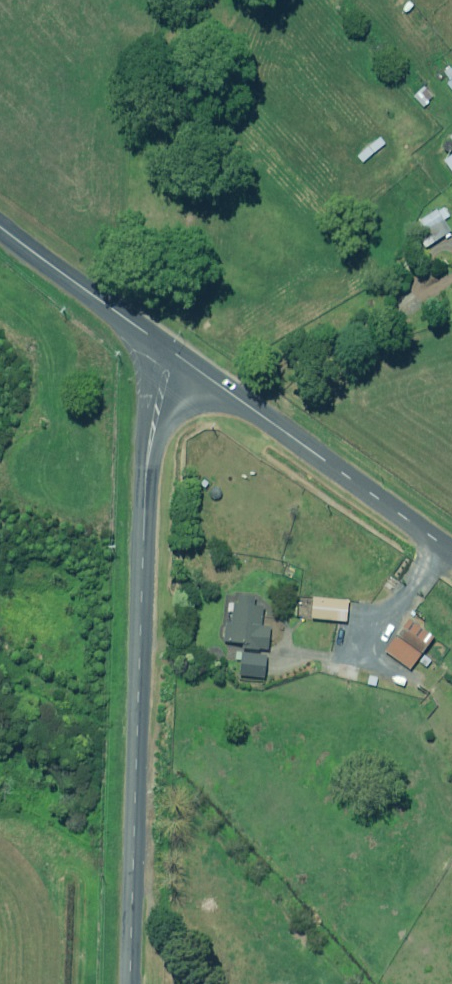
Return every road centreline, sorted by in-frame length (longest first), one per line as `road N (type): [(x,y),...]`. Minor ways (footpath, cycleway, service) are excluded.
road 1 (tertiary): [(131,983),(146,492),(174,352)]
road 2 (tertiary): [(451,551),(174,352)]
road 3 (tertiary): [(174,352),(0,225)]

